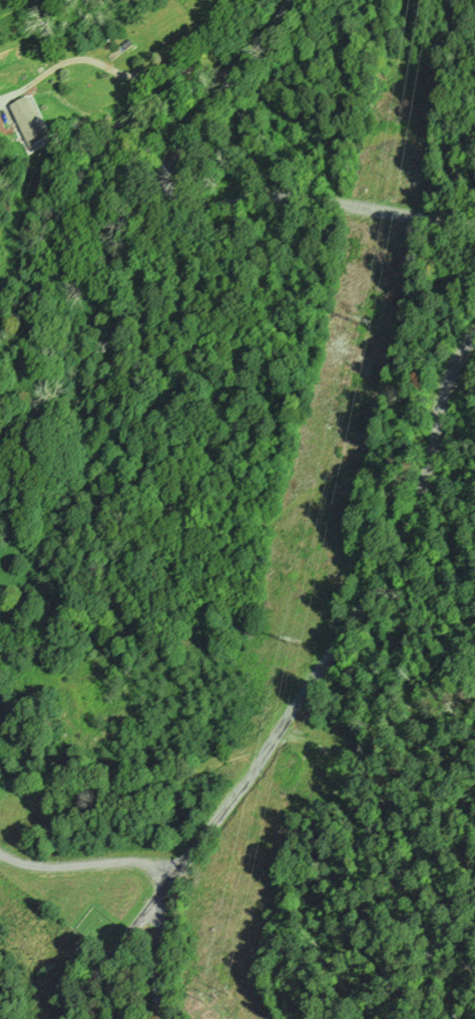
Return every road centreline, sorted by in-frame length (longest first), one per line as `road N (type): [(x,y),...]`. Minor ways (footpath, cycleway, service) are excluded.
road 1 (tertiary): [(61,1018),(373,611)]
road 2 (tertiary): [(428,218),(308,201),(188,206),(171,195),(176,156),(291,0)]
road 3 (tertiary): [(373,611),(432,486),(454,364),(474,338)]
road 4 (track): [(178,875),(124,860),(34,866),(0,854)]

